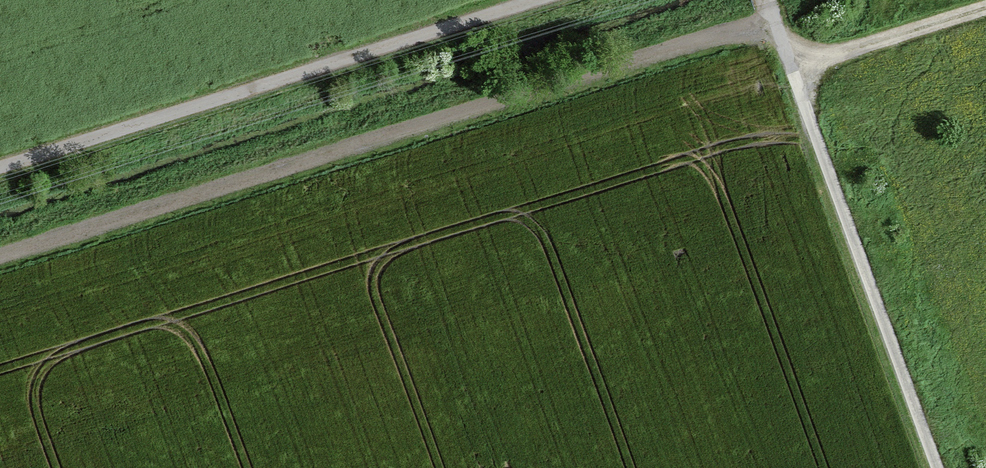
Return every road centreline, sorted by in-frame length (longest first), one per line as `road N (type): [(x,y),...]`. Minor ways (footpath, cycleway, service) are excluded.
road 1 (track): [(0,271),(778,35)]
road 2 (track): [(762,0),(939,467)]
road 3 (track): [(471,0),(0,152)]
road 4 (track): [(795,71),(985,11)]

